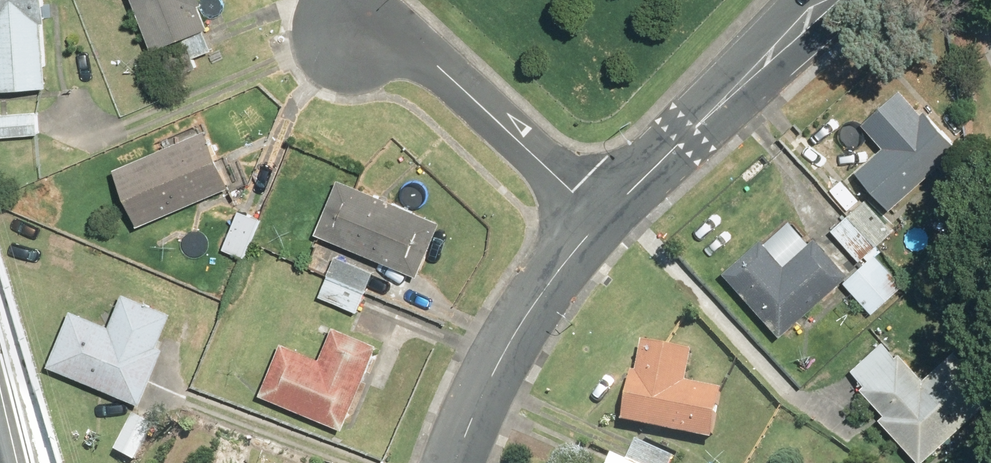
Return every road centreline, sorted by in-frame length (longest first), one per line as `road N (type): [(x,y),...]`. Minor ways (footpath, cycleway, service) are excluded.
road 1 (residential): [(350,0),(599,221)]
road 2 (tertiary): [(829,0),(599,221)]
road 3 (tertiary): [(599,221),(549,283),(483,392),(452,462)]

